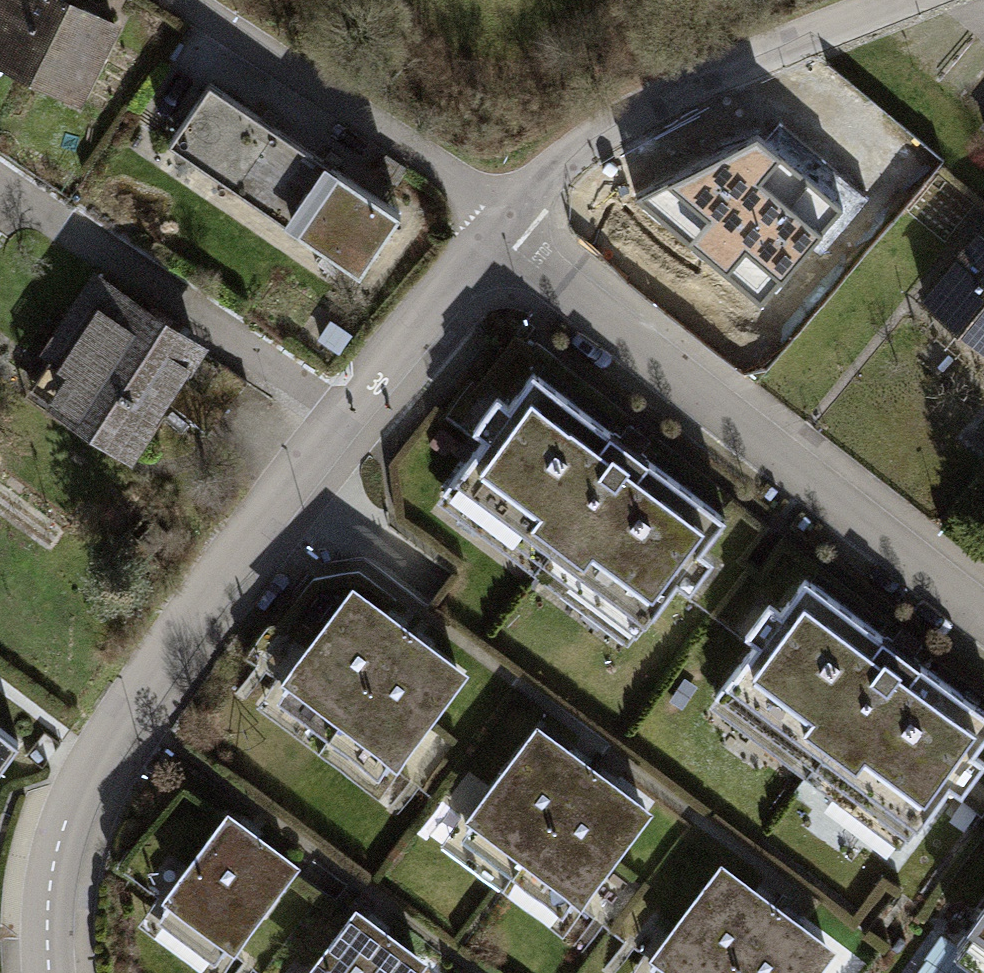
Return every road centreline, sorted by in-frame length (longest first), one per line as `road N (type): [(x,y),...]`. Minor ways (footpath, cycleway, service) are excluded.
road 1 (residential): [(50,972),(47,919),(78,778),(501,236)]
road 2 (residential): [(501,236),(983,593)]
road 3 (residential): [(501,236),(623,114),(910,0)]
road 4 (residential): [(501,236),(423,145),(195,0)]

